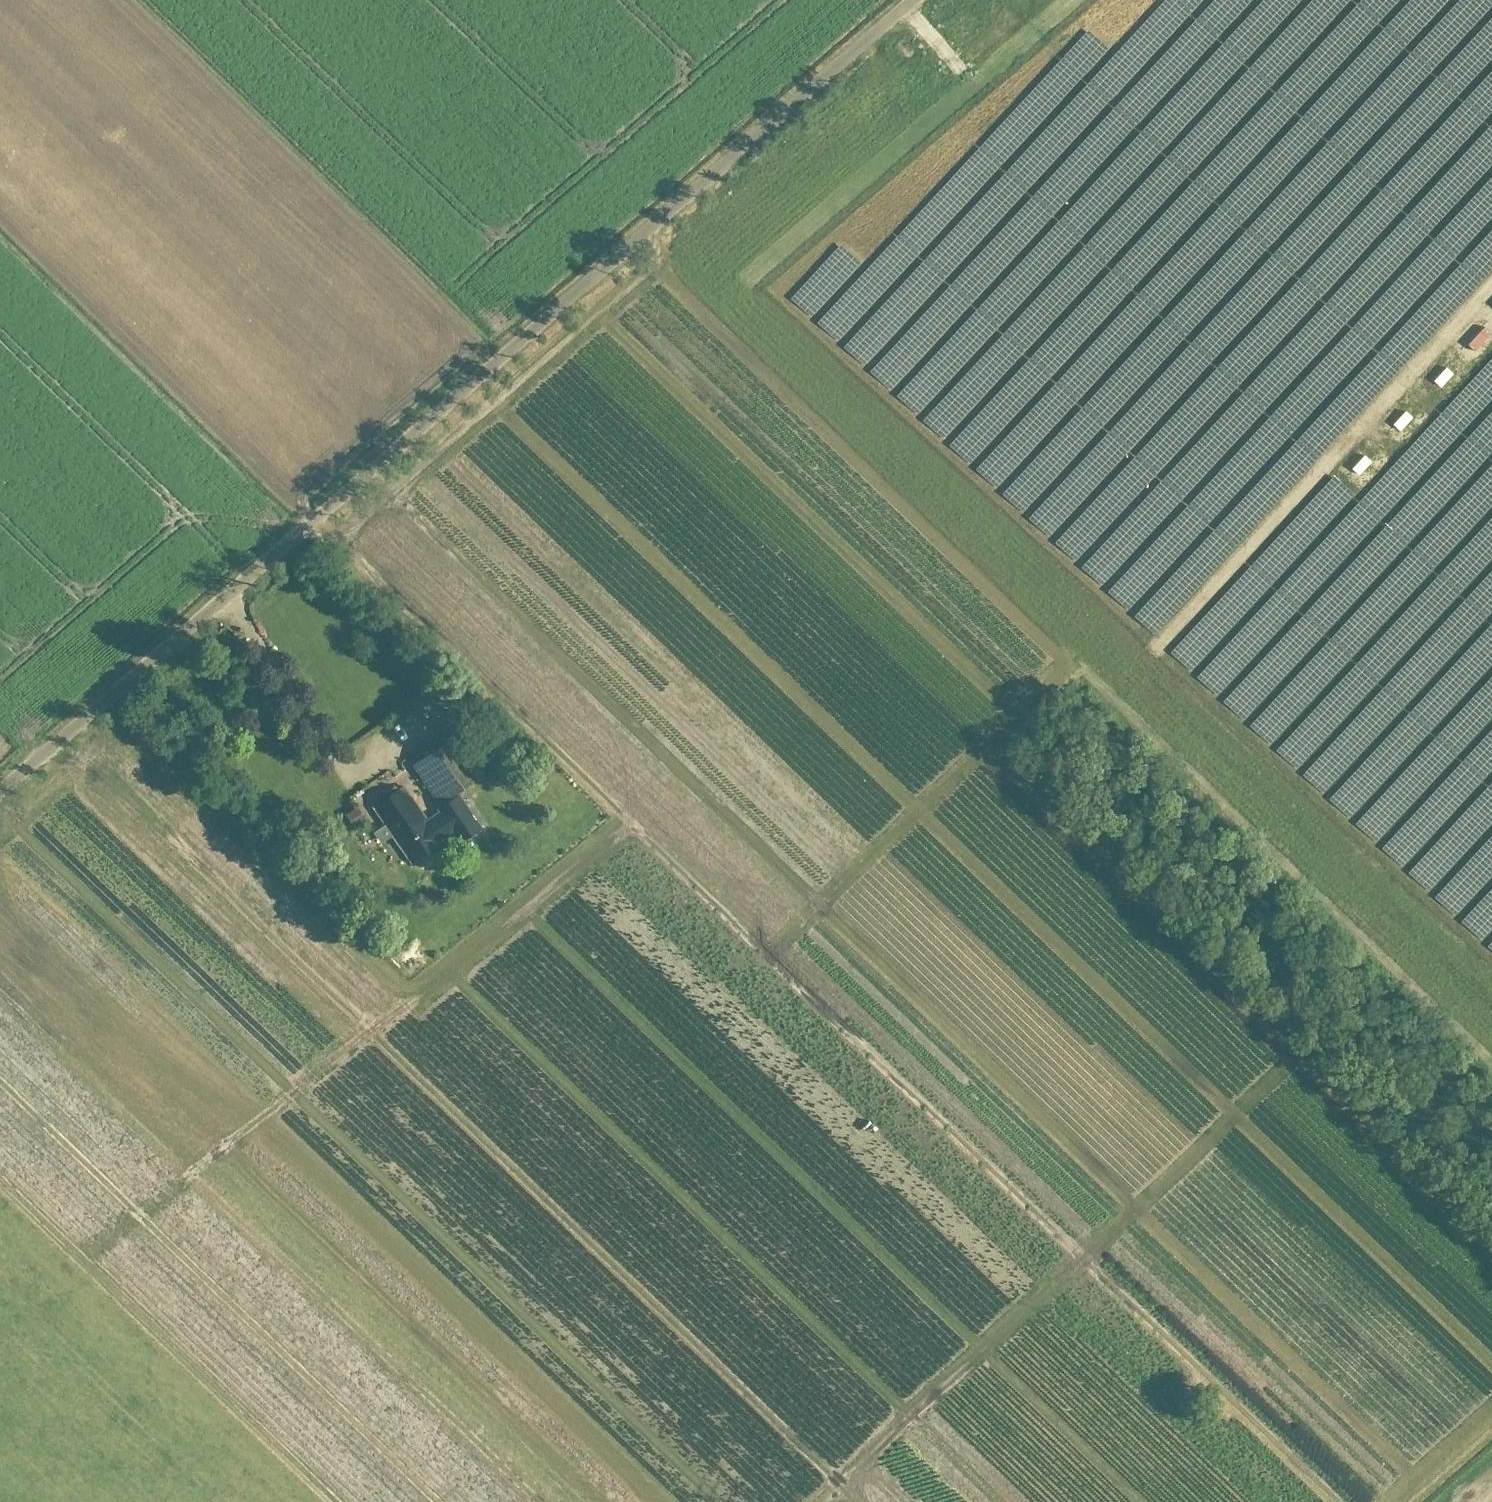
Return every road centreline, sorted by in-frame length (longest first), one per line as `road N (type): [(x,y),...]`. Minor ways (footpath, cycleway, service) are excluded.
road 1 (unclassified): [(0,791),(908,0)]

